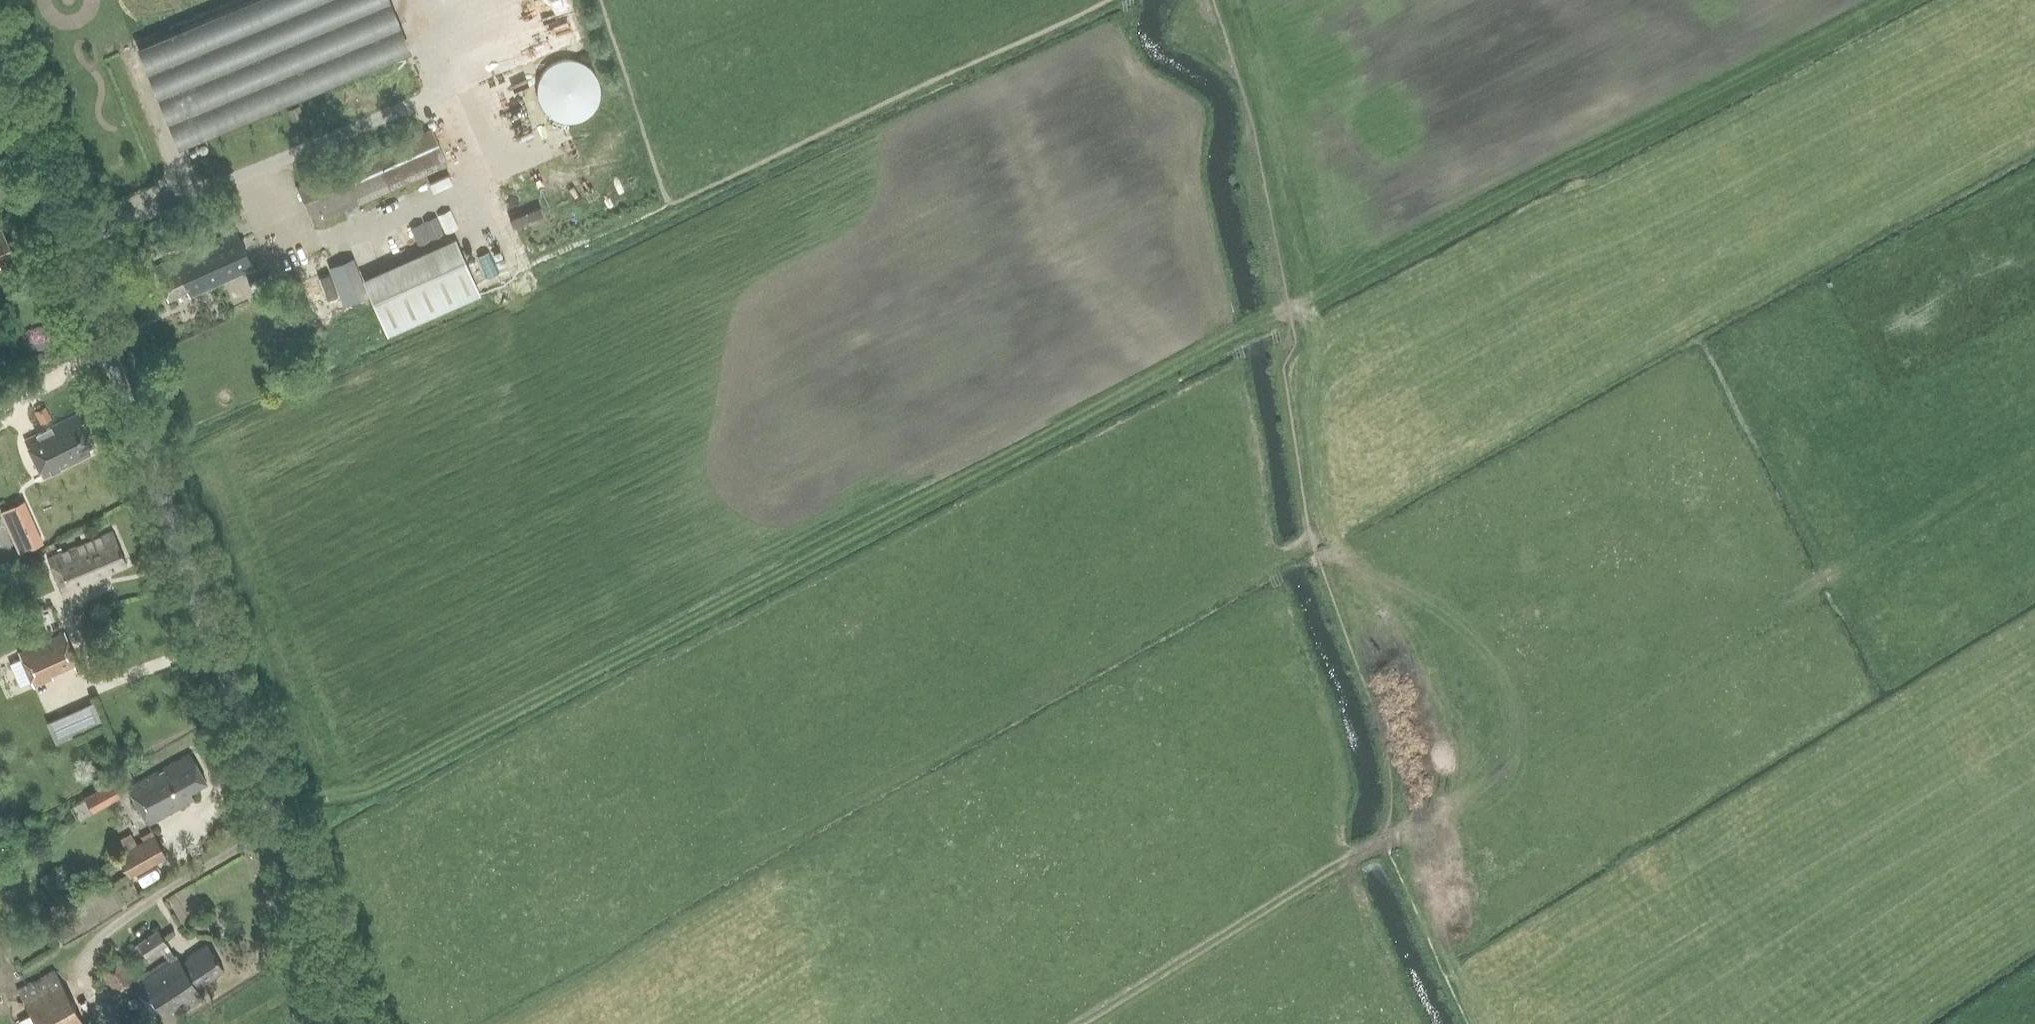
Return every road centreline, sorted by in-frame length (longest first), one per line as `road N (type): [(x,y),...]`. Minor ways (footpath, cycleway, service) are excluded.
road 1 (tertiary): [(358,1023),(47,180)]
road 2 (tertiary): [(47,180),(0,55)]

